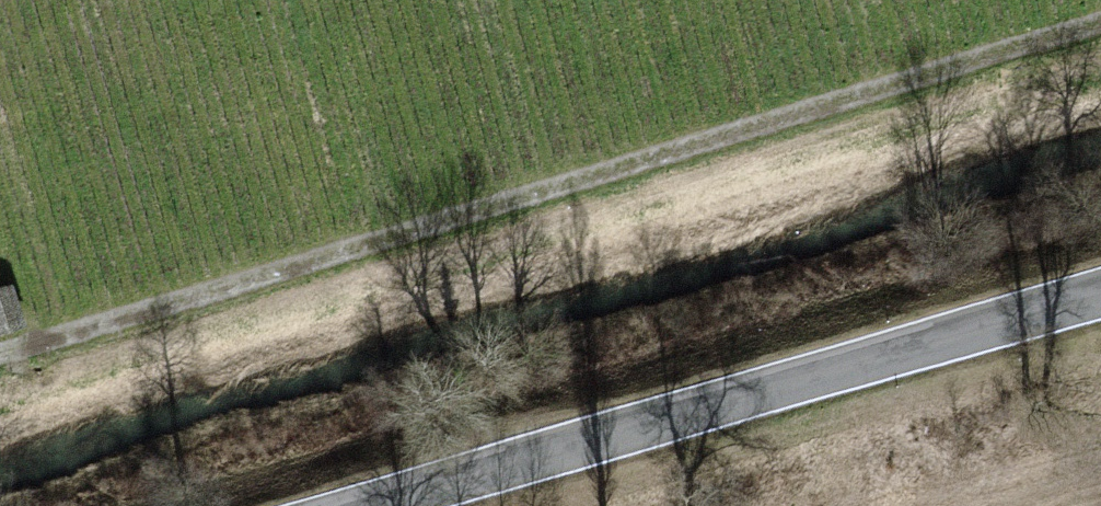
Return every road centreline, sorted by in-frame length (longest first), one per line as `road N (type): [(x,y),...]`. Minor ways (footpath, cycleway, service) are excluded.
road 1 (track): [(1100,31),(0,358)]
road 2 (unclassified): [(1100,297),(377,505)]

